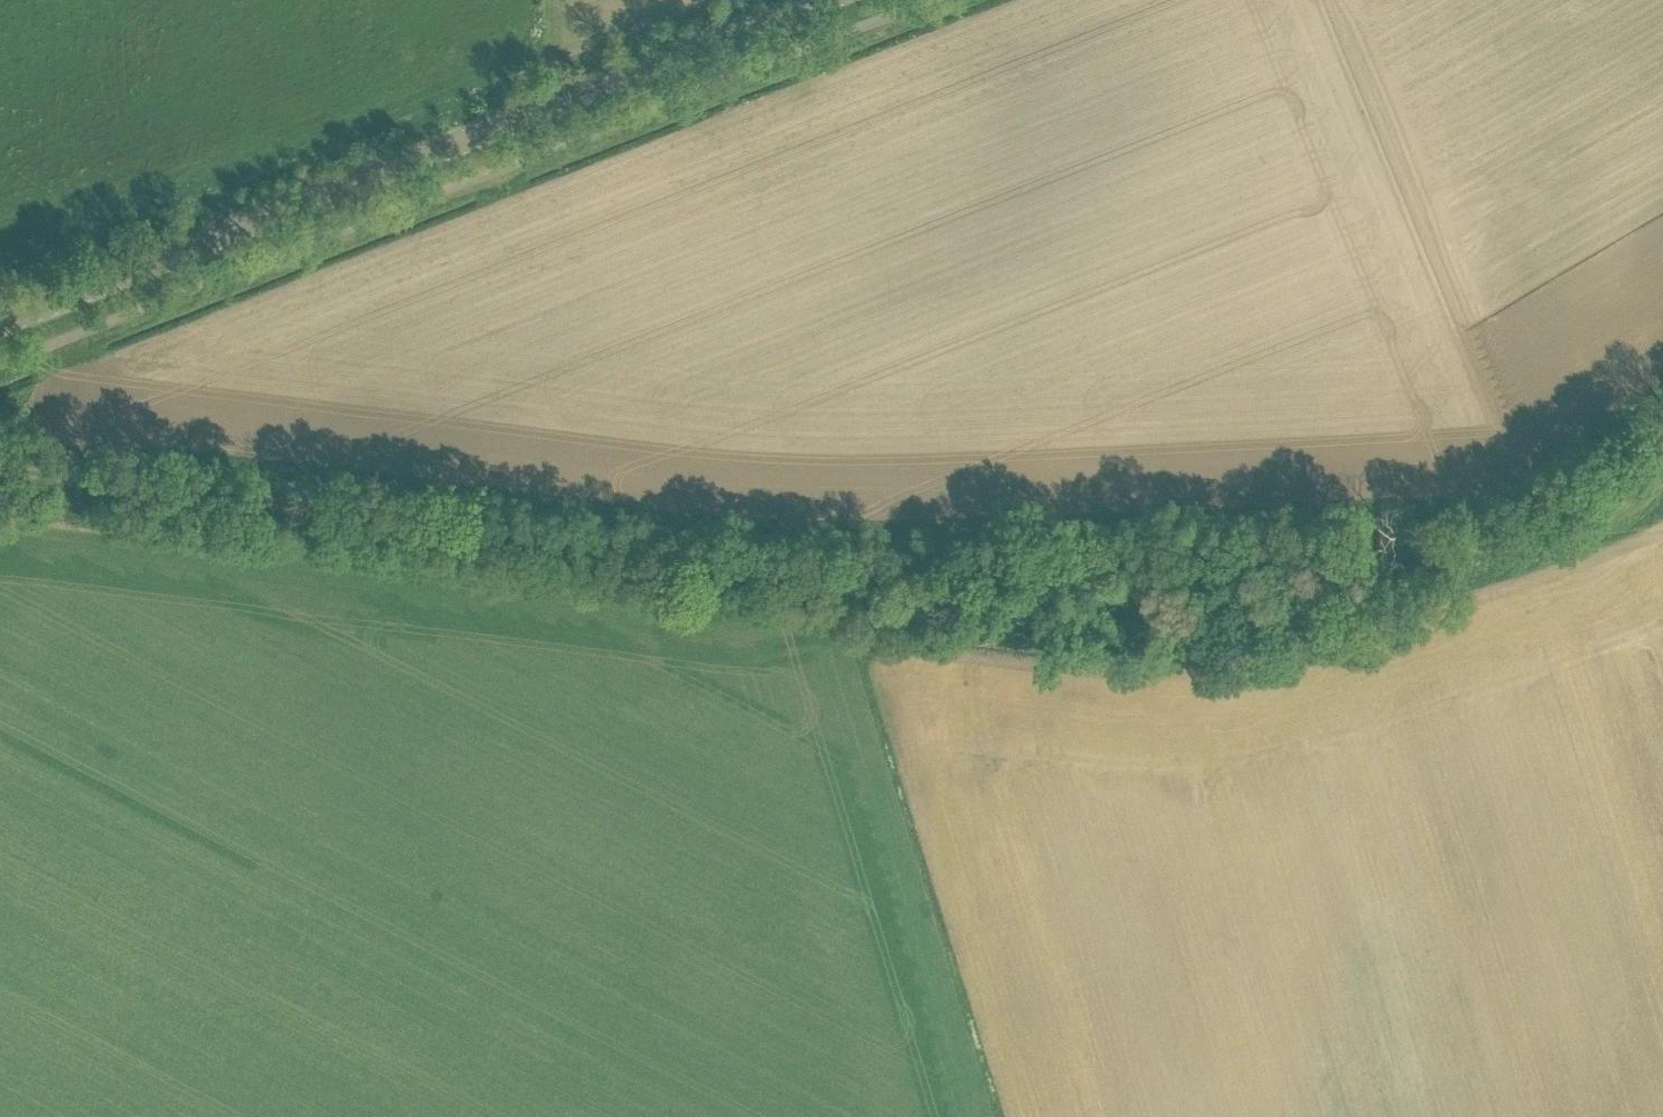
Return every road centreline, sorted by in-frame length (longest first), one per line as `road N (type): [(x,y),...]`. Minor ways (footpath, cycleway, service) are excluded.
road 1 (track): [(0,464),(722,561),(868,573),(1096,549),(1390,535),(1546,540),(1662,482)]
road 2 (secondary): [(0,323),(822,0)]

